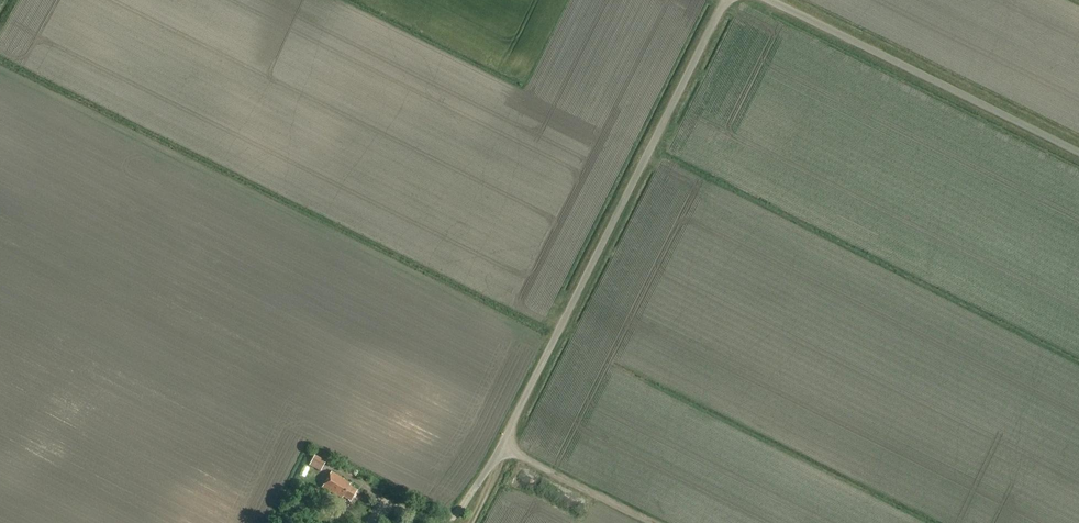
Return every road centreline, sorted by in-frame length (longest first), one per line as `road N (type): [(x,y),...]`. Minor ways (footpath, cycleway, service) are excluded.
road 1 (unclassified): [(725,0),(491,465),(448,518),(381,502),(372,522)]
road 2 (unclassified): [(1078,152),(768,0)]
road 3 (track): [(652,522),(499,449)]

